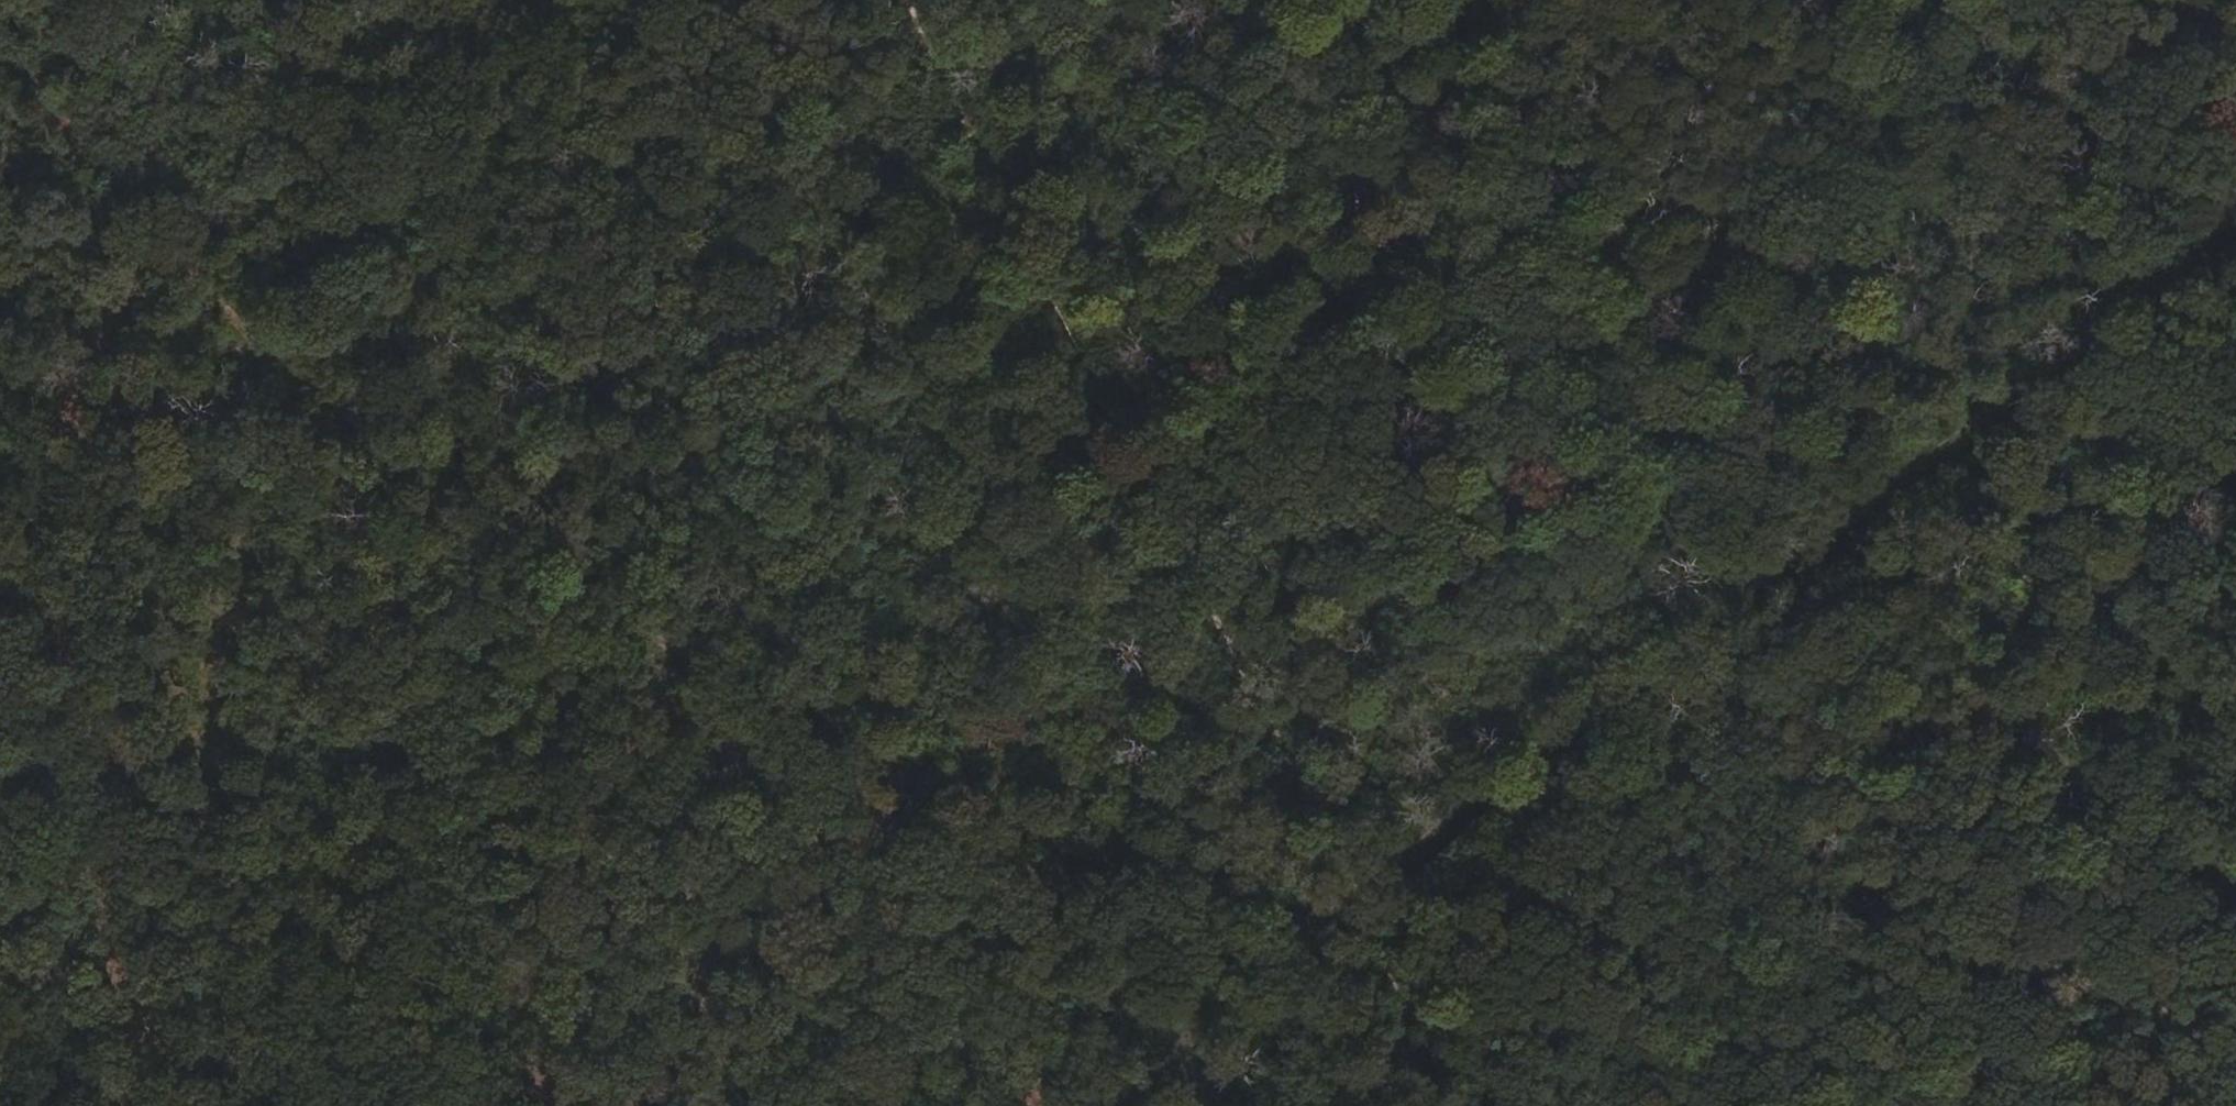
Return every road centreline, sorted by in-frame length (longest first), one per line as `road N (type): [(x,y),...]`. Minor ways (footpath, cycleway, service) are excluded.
road 1 (track): [(1339,891),(1250,900),(1090,845),(447,516),(398,482),(0,40)]
road 2 (track): [(1339,891),(2235,206)]

